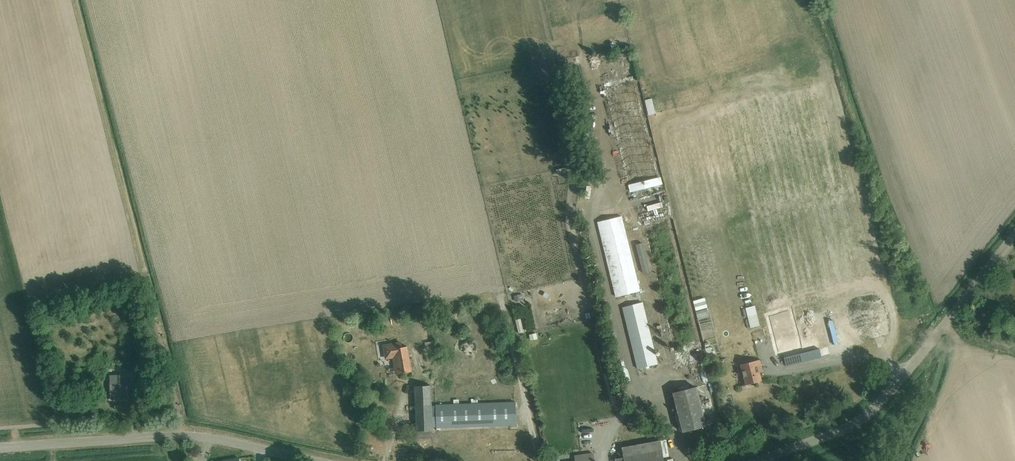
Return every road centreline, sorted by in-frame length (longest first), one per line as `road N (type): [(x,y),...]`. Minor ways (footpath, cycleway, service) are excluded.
road 1 (unclassified): [(761,460),(848,428),(873,409),(1014,236)]
road 2 (unclassified): [(0,447),(178,436),(311,460)]

